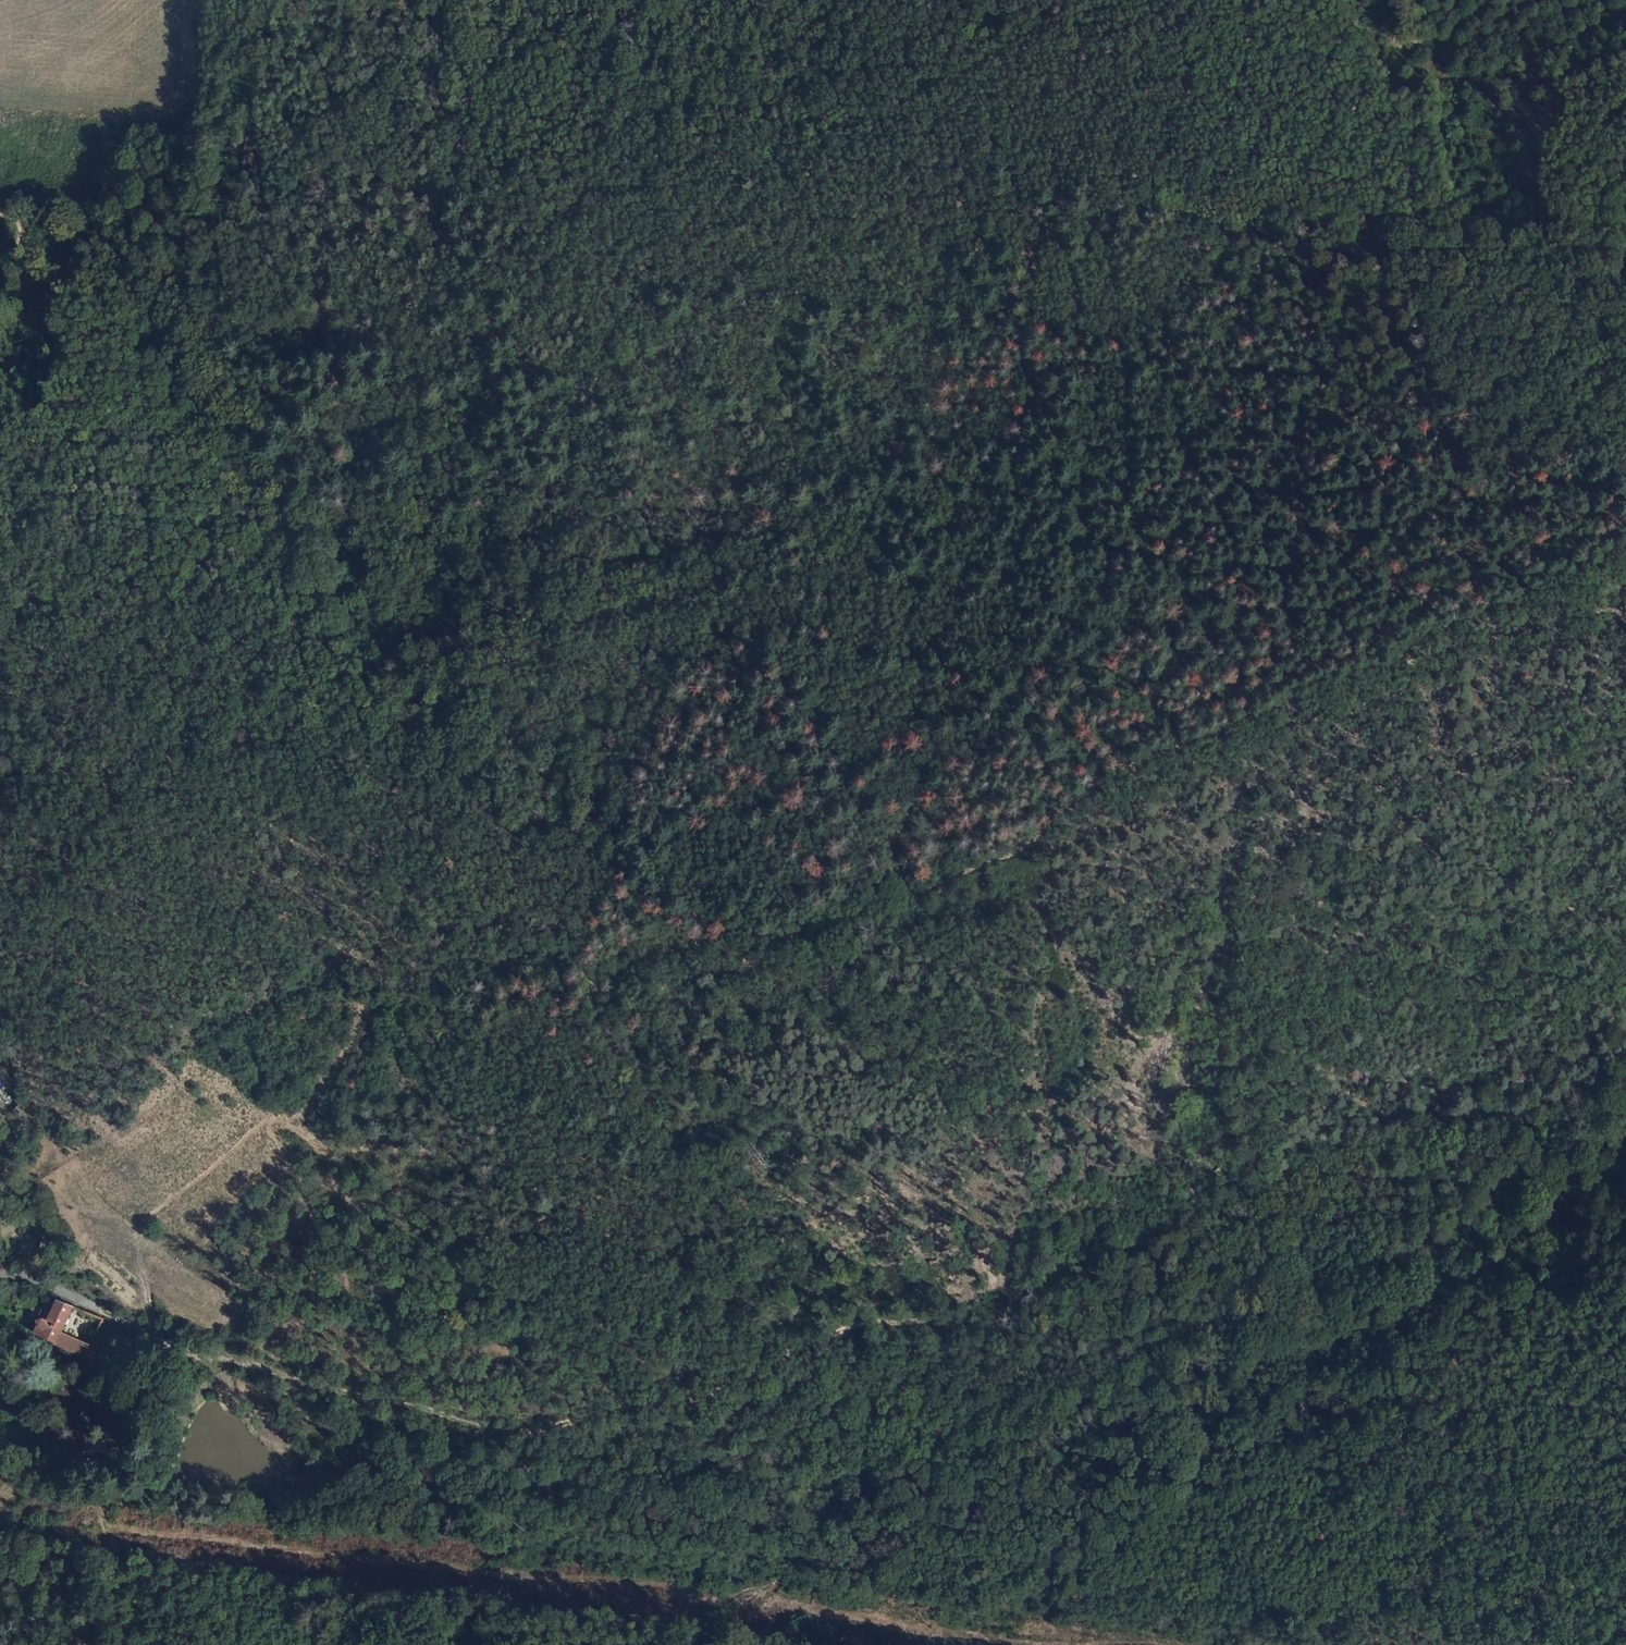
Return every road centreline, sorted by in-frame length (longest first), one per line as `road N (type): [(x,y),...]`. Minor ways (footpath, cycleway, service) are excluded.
road 1 (track): [(99,1308),(206,1359),(519,1433)]
road 2 (track): [(0,1437),(44,1479),(123,1626),(143,1644)]

